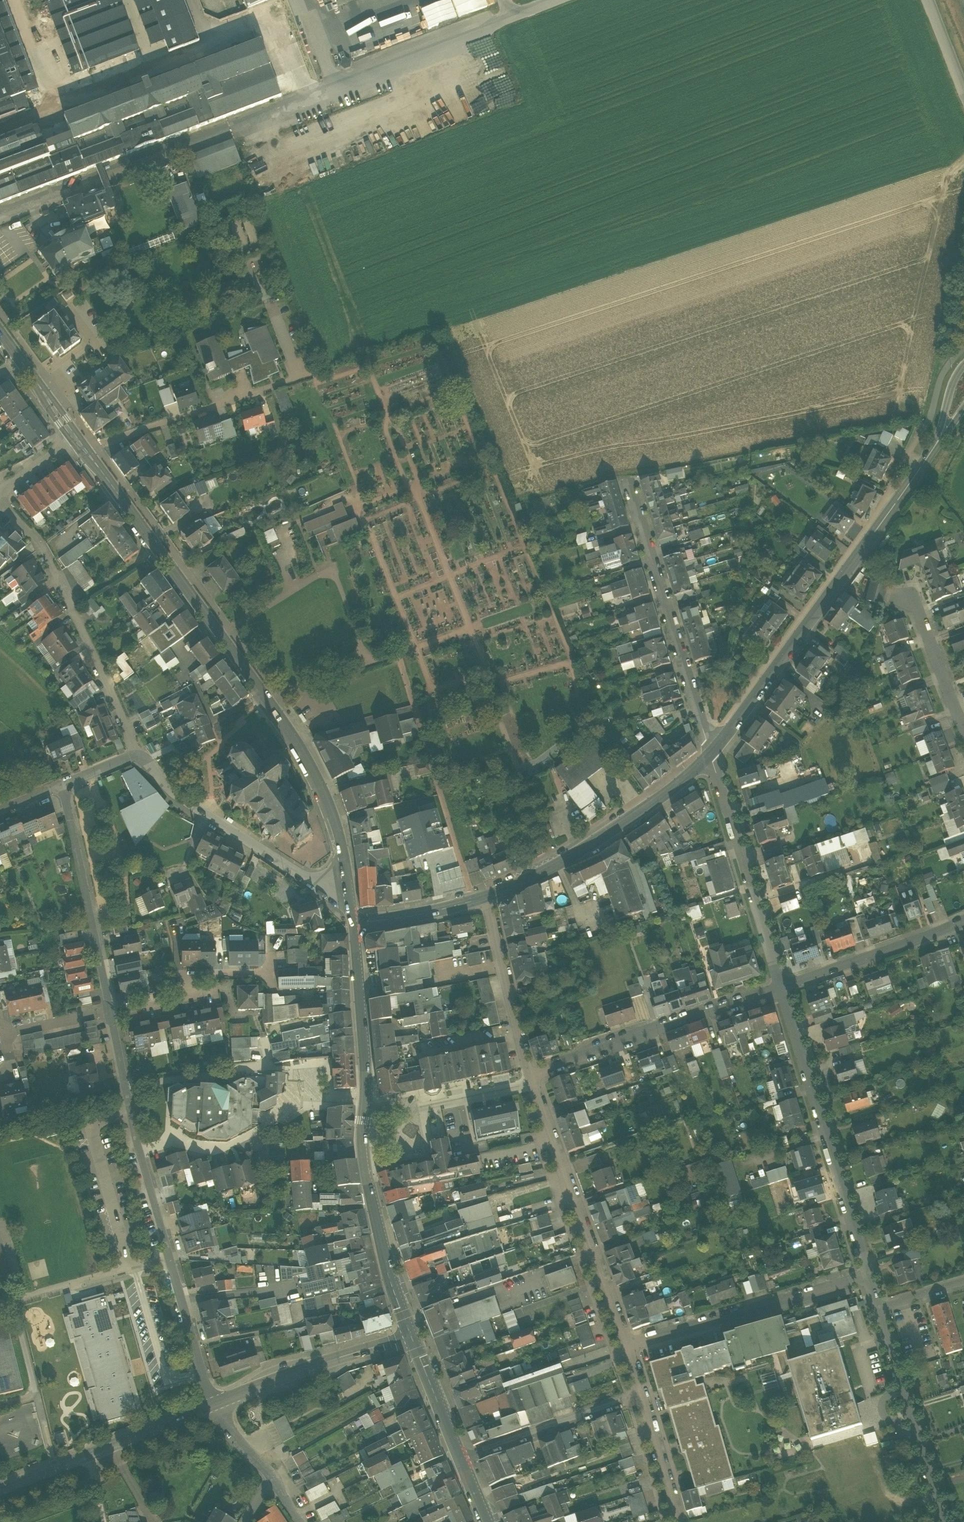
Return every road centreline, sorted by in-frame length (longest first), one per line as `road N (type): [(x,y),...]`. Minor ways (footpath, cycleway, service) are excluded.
road 1 (residential): [(214,1402),(111,1007)]
road 2 (secondary): [(712,755),(941,439)]
road 3 (residential): [(784,988),(870,1278)]
road 4 (secondary): [(261,691),(84,450)]
road 5 (residential): [(0,502),(41,545),(139,754)]
road 6 (residential): [(712,755),(629,483)]
road 7 (residential): [(535,1083),(628,1351)]
road 8 (secondary): [(486,899),(587,847),(712,755)]
road 9 (residential): [(535,1083),(618,1044),(784,988)]
road 10 (residential): [(351,905),(174,796),(139,754)]
road 11 (residential): [(628,1351),(870,1278)]
road 12 (residential): [(712,755),(784,988)]
road 13 (secondary): [(351,905),(323,789),(261,691)]
road 14 (residential): [(84,450),(307,377)]
road 15 (secondary): [(412,1336),(362,1162),(363,1112)]
road 16 (residential): [(111,1007),(64,784)]
road 17 (residential): [(879,1309),(945,1521)]
road 18 (secondary): [(412,1336),(214,1402)]
road 19 (residential): [(643,1397),(462,1461)]
road 20 (residential): [(784,988),(963,920)]
road 21 (residential): [(486,899),(535,1083)]
road 22 (secondary): [(363,1112),(354,927)]
road 23 (residential): [(363,1112),(535,1083)]
road 24 (residential): [(273,975),(217,974),(207,988),(111,1007)]
road 25 (residential): [(299,1521),(275,1475),(214,1402)]
road 26 (residential): [(963,730),(913,596)]
road 27 (secondary): [(214,1402),(88,1455)]
road 28 (secondary): [(354,927),(486,899)]
road 29 (secondary): [(462,1461),(412,1336)]
road 30 (secondary): [(74,438),(0,332)]
road 31 (residential): [(643,1397),(679,1521)]

